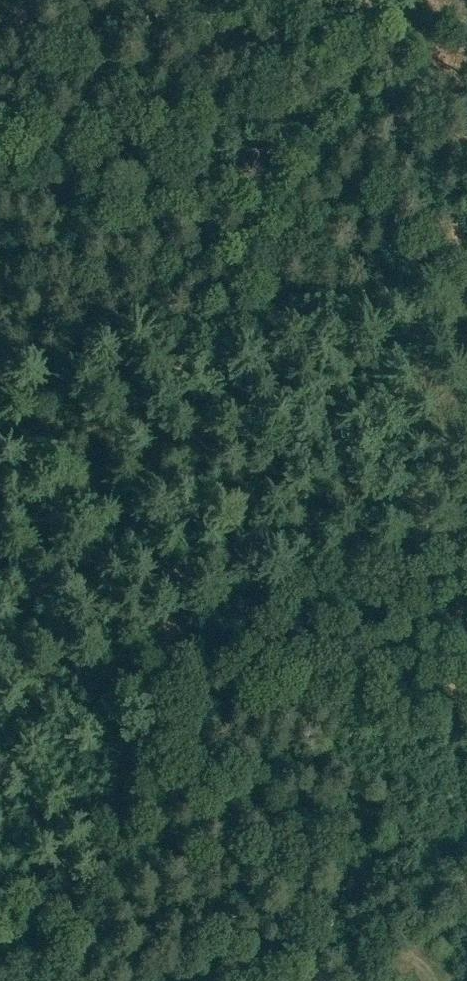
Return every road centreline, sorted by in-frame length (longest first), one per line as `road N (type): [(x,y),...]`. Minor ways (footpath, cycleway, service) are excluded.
road 1 (track): [(255,147),(218,311),(180,630),(148,749),(87,879),(0,914)]
road 2 (track): [(0,154),(95,203),(147,203),(255,147)]
road 3 (track): [(286,0),(293,28),(279,94),(255,147)]
road 4 (track): [(435,980),(412,955),(394,953),(308,980)]
road 5 (track): [(87,879),(23,980)]

